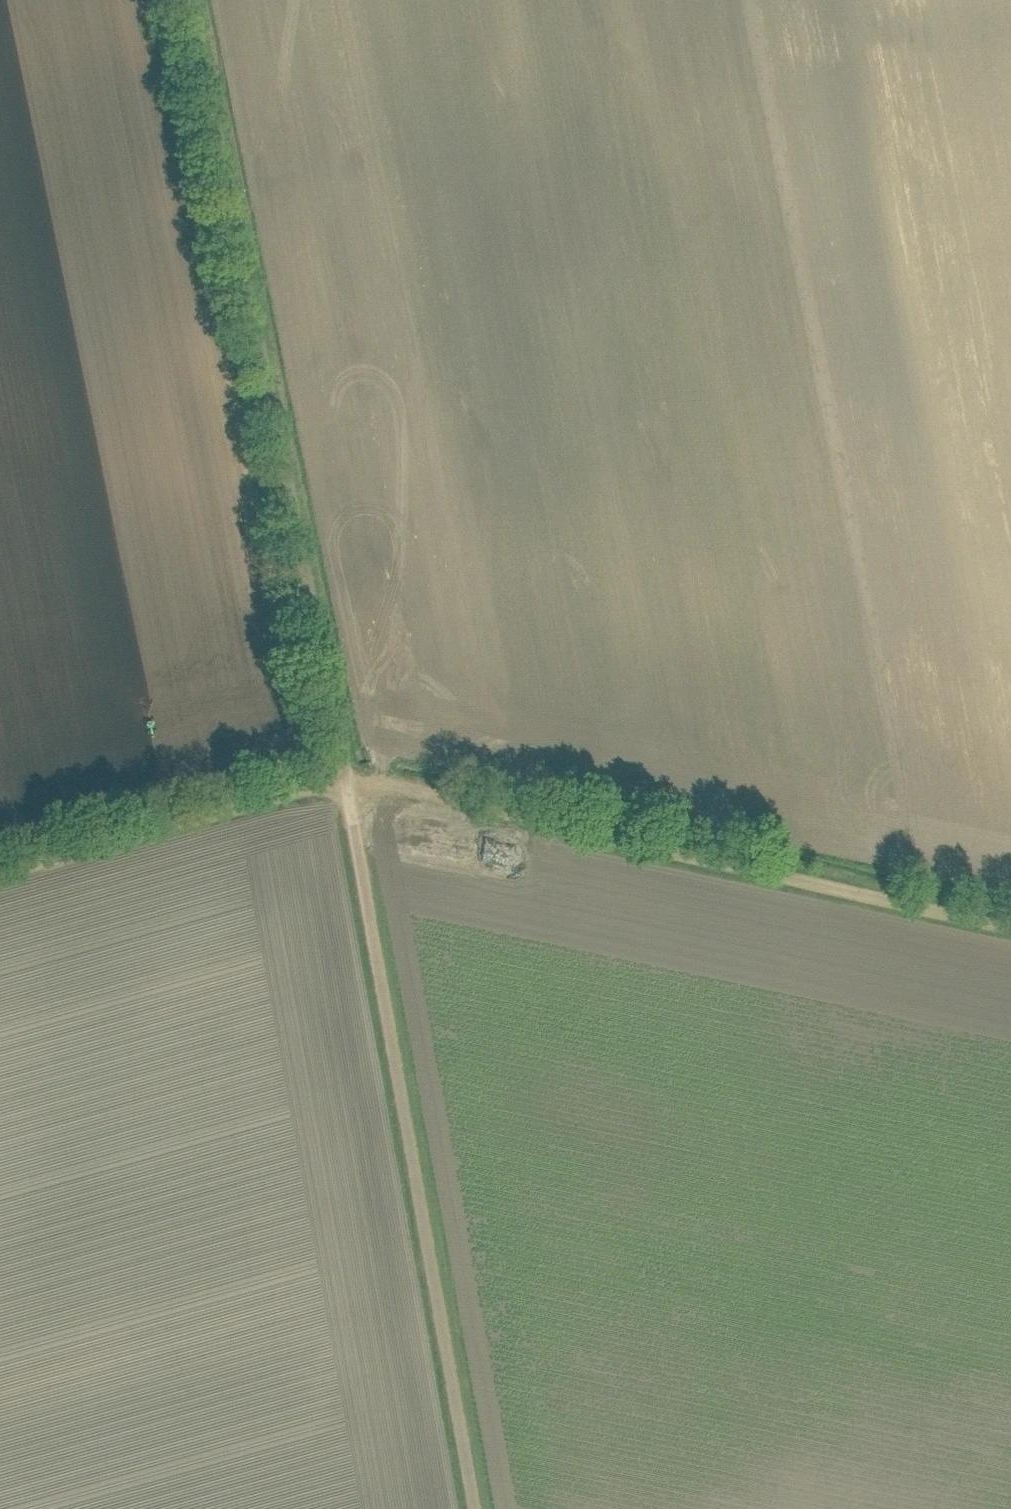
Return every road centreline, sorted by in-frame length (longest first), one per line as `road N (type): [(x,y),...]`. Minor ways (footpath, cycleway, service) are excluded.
road 1 (unclassified): [(475,1508),(346,782),(190,0)]
road 2 (track): [(0,872),(346,782),(1010,928)]

